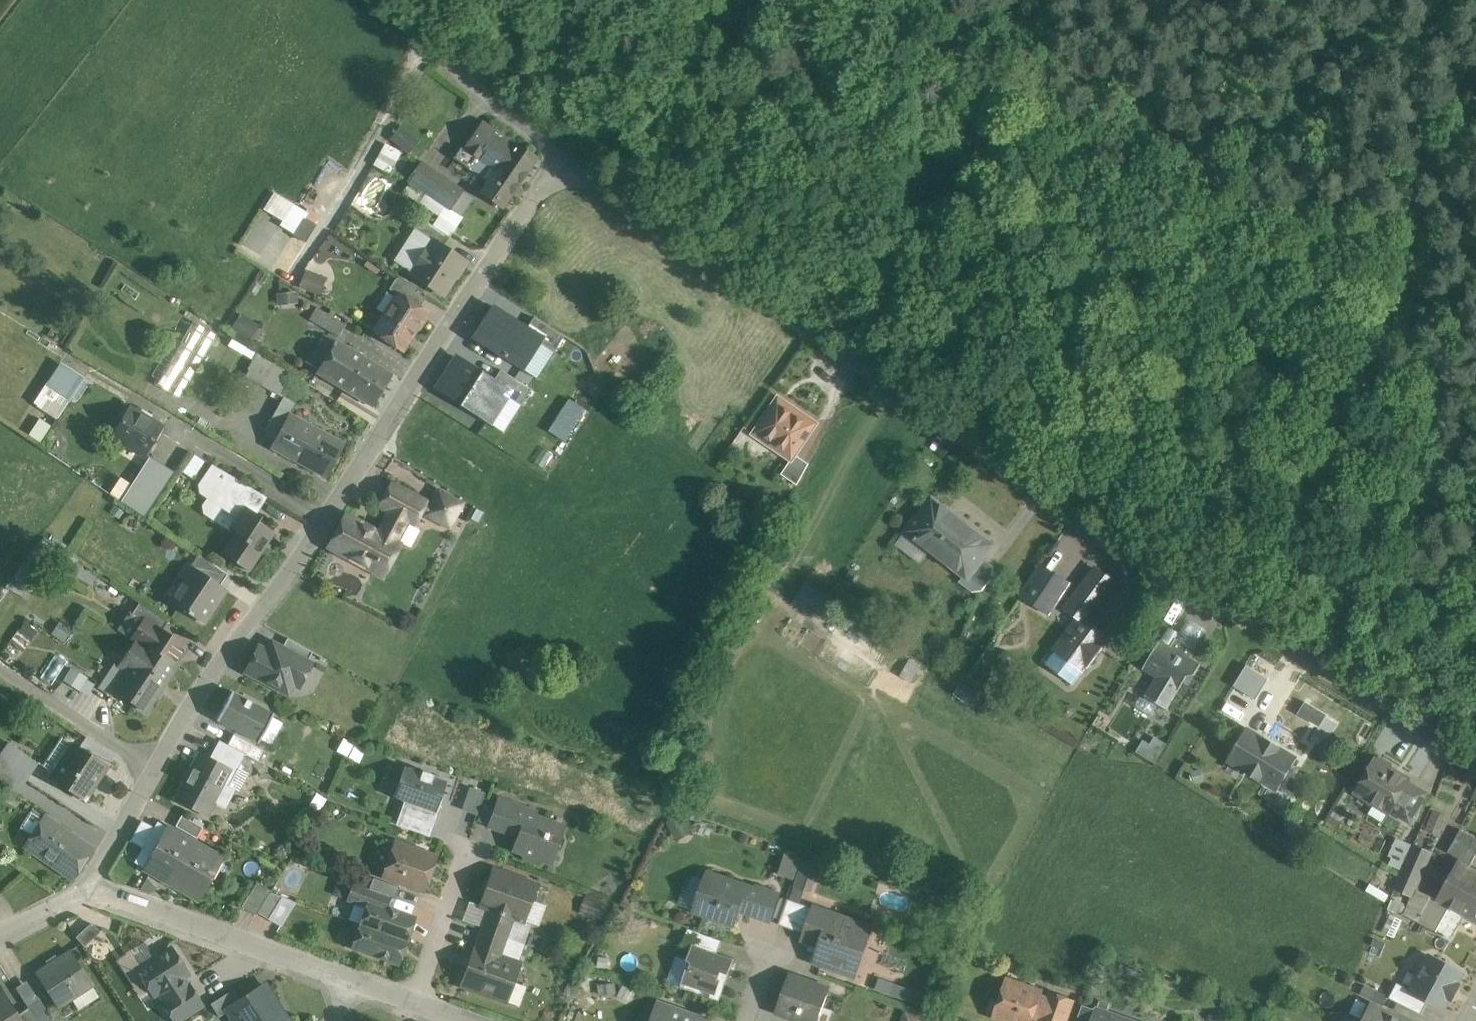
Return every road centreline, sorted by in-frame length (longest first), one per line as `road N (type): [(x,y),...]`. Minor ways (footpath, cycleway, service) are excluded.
road 1 (residential): [(561,157),(1216,604),(1475,754)]
road 2 (residential): [(87,890),(153,765),(326,520),(561,157)]
road 3 (track): [(1408,232),(947,0)]
road 4 (track): [(1264,629),(1338,490),(1408,232)]
road 5 (residential): [(87,890),(465,1020)]
road 6 (track): [(153,765),(0,663)]
road 7 (track): [(1408,232),(1475,62)]
road 8 (residential): [(425,45),(561,157)]

